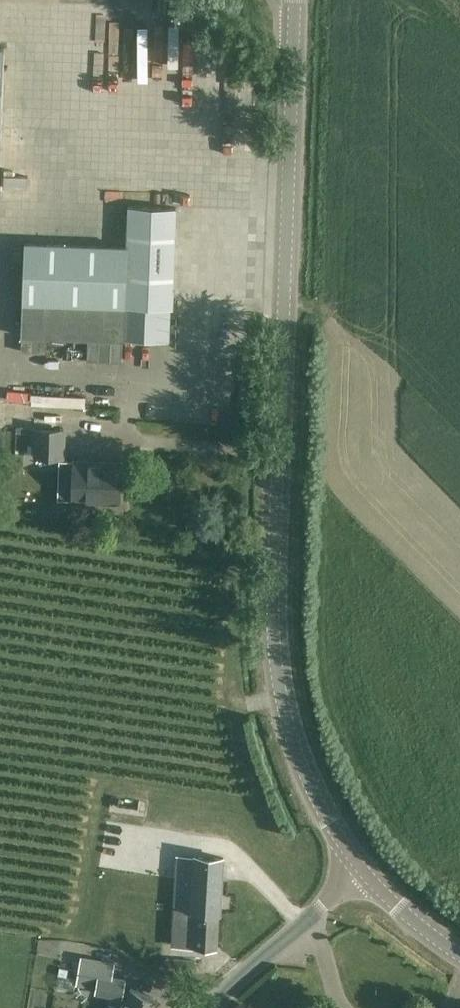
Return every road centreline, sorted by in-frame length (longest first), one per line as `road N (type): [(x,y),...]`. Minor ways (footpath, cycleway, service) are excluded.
road 1 (tertiary): [(362,873),(333,828),(292,724),(276,635),(296,0)]
road 2 (unclassified): [(216,1007),(362,873)]
road 3 (tertiary): [(459,953),(362,873)]

